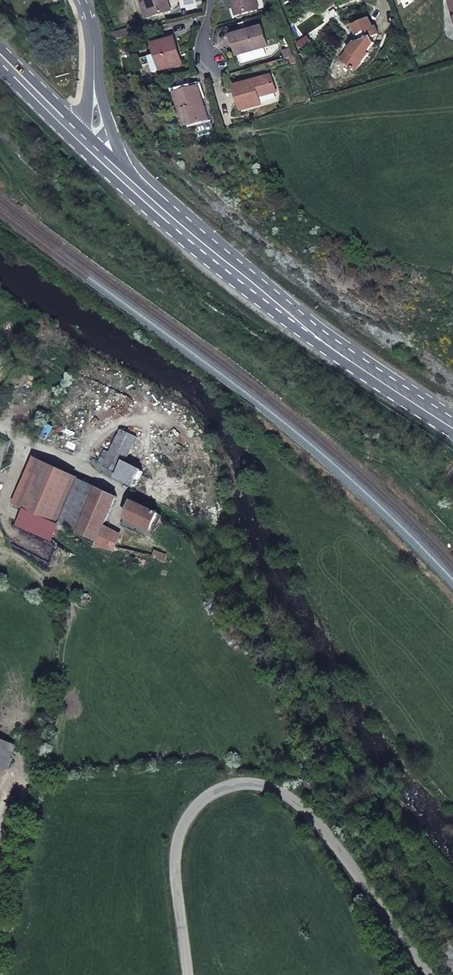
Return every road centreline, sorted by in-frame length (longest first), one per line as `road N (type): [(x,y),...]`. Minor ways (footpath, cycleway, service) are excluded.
road 1 (unclassified): [(190,974),(180,855),(189,827),(228,792),(251,787),(276,788),(310,811),(430,974)]
road 2 (primary): [(80,135),(309,328),(452,424)]
road 3 (tertiary): [(80,0),(92,27),(94,76),(80,135)]

